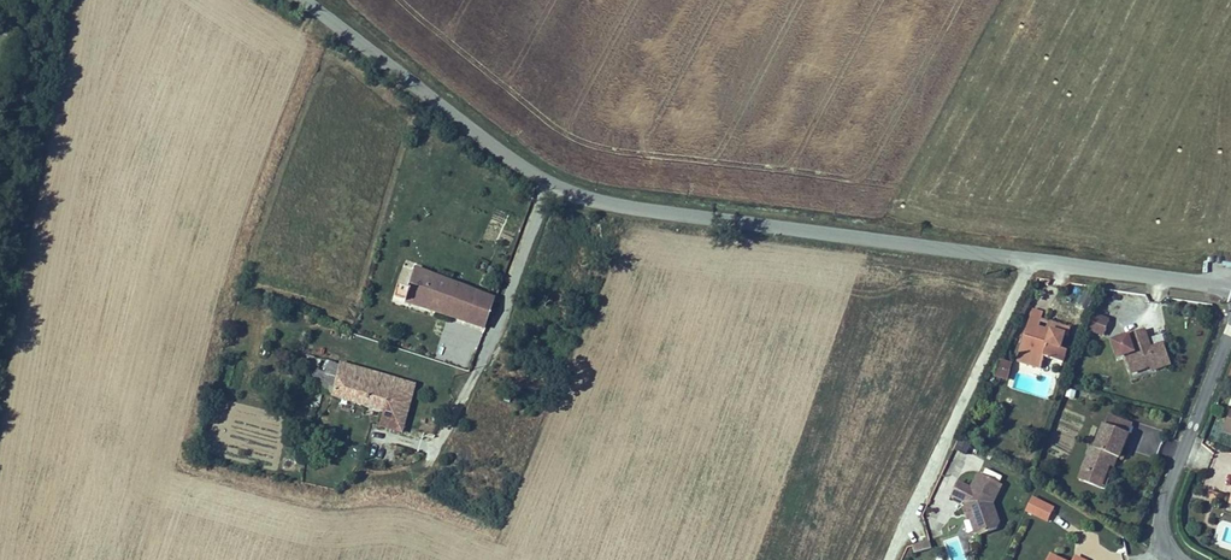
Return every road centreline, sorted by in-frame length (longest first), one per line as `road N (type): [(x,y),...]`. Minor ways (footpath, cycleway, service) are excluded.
road 1 (unclassified): [(556,193),(1230,290)]
road 2 (unclassified): [(556,193),(468,413),(425,472),(359,491)]
road 3 (unclassified): [(309,0),(556,193)]
road 4 (residential): [(1183,559),(1170,553),(1158,507),(1230,328)]

